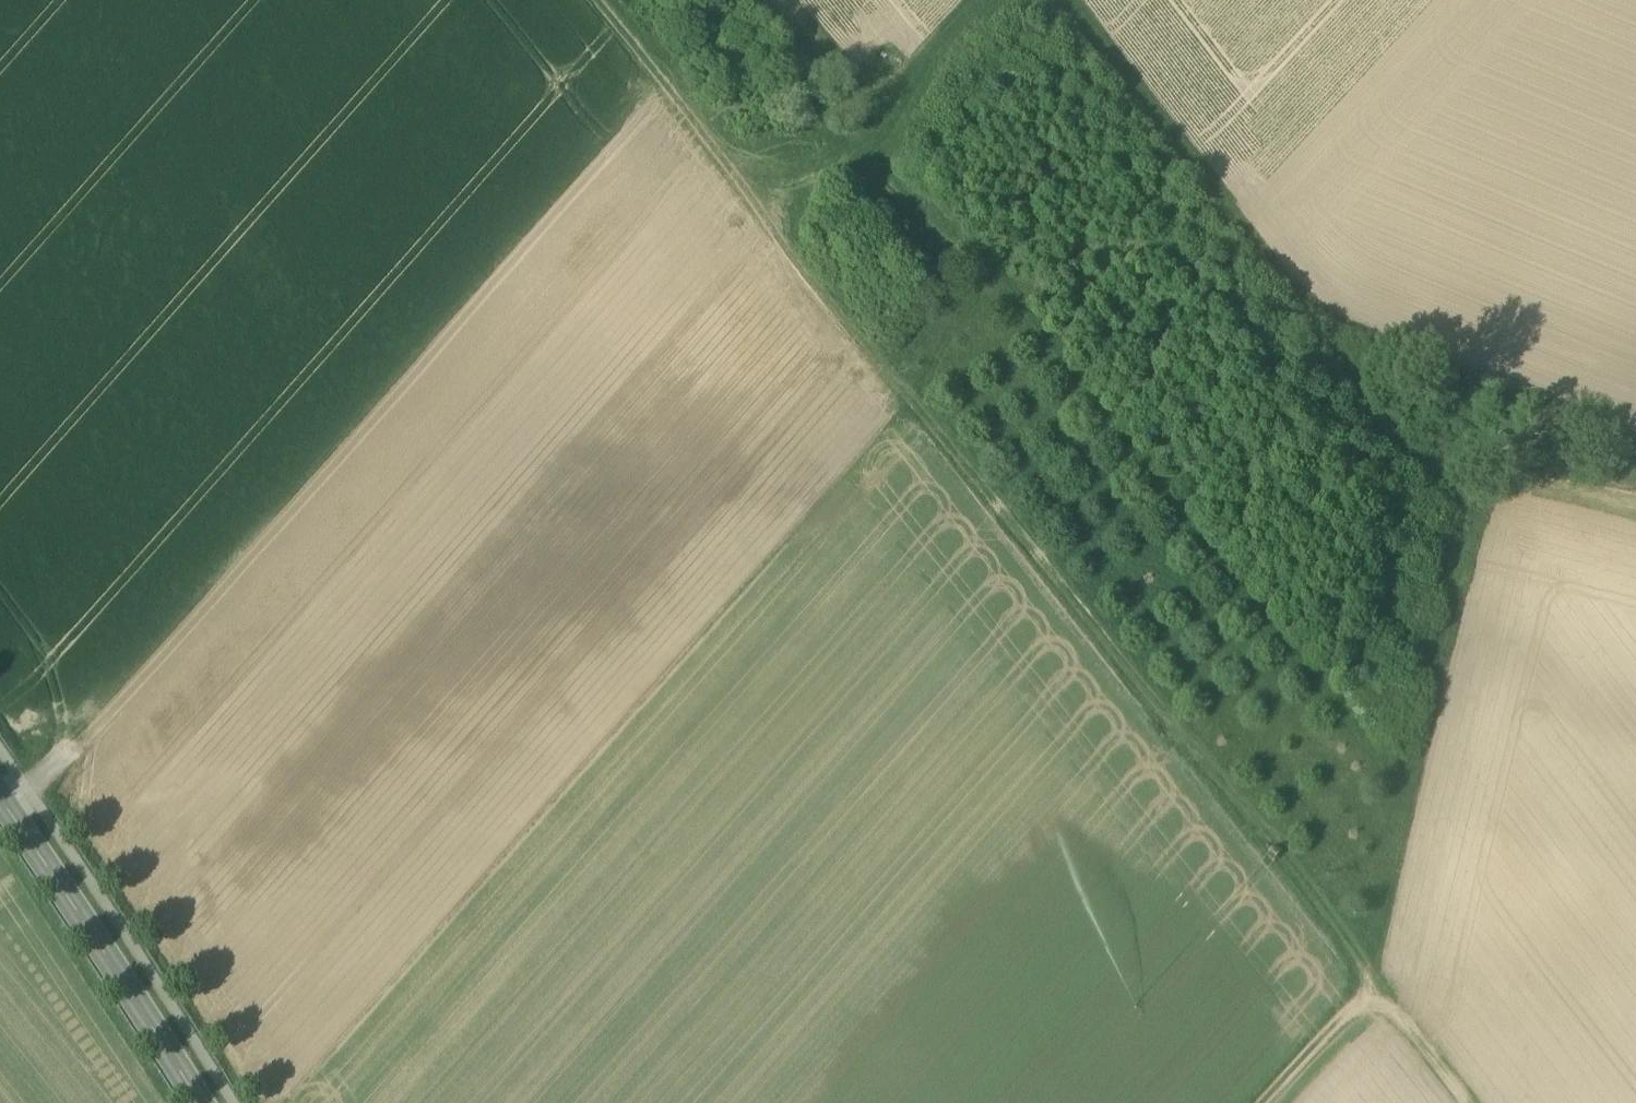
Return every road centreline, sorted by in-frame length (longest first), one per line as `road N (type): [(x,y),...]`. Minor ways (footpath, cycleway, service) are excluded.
road 1 (track): [(594,0),(1462,1102)]
road 2 (track): [(1099,0),(1335,308)]
road 3 (tertiary): [(200,1102),(0,800)]
road 4 (track): [(785,0),(869,99),(960,0)]
road 5 (track): [(1367,982),(1259,1102)]

